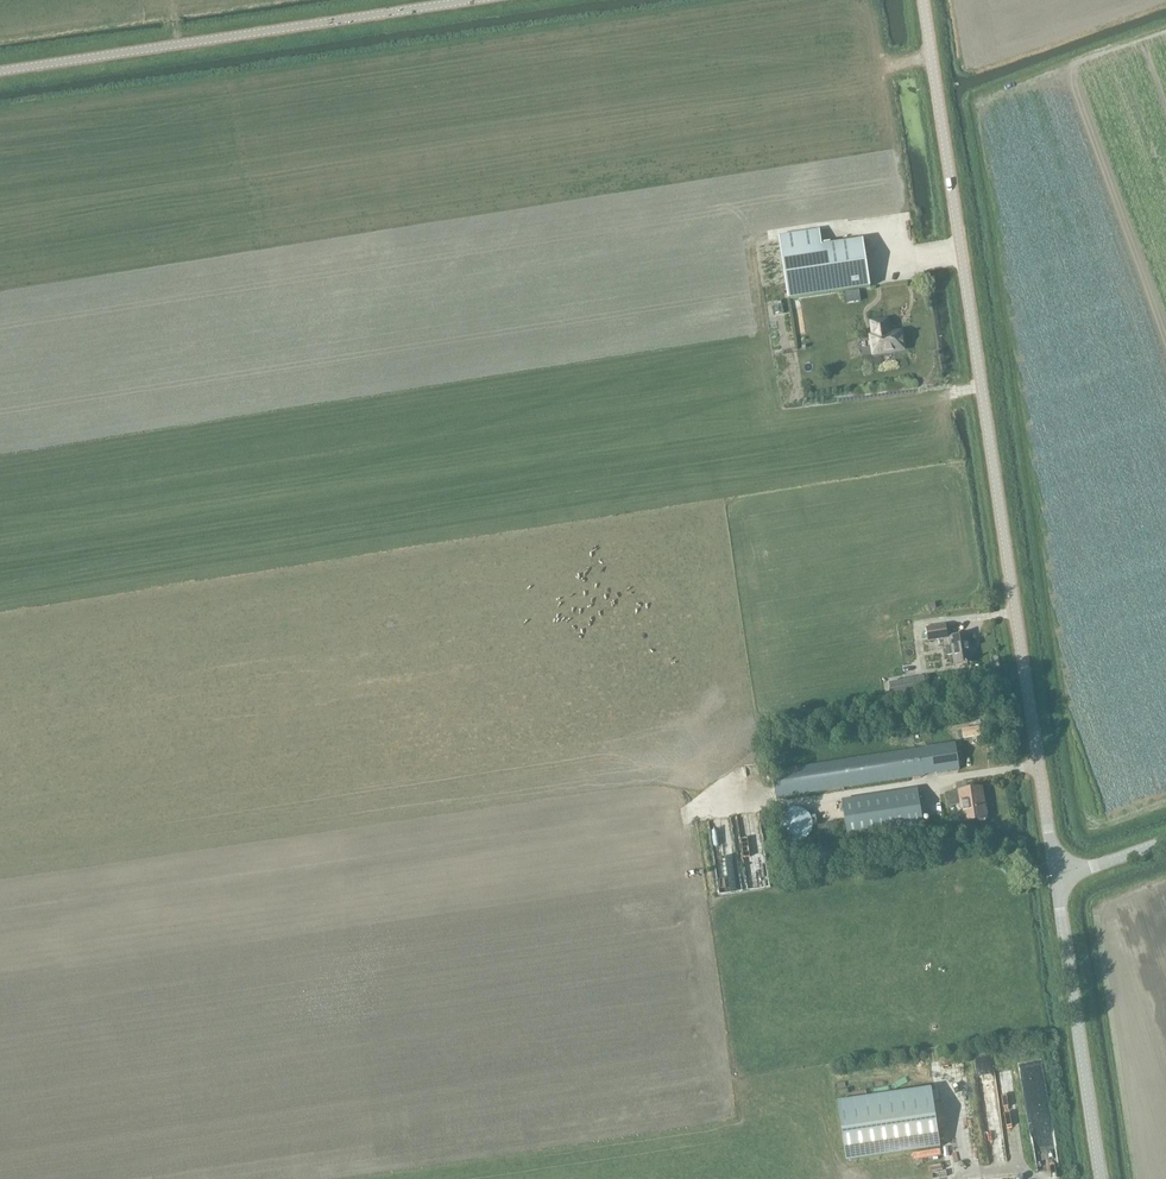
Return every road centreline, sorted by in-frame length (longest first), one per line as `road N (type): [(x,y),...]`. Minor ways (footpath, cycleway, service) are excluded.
road 1 (unclassified): [(1058,878),(924,0)]
road 2 (unclassified): [(0,72),(474,0)]
road 3 (unclassified): [(1103,1178),(1058,878)]

